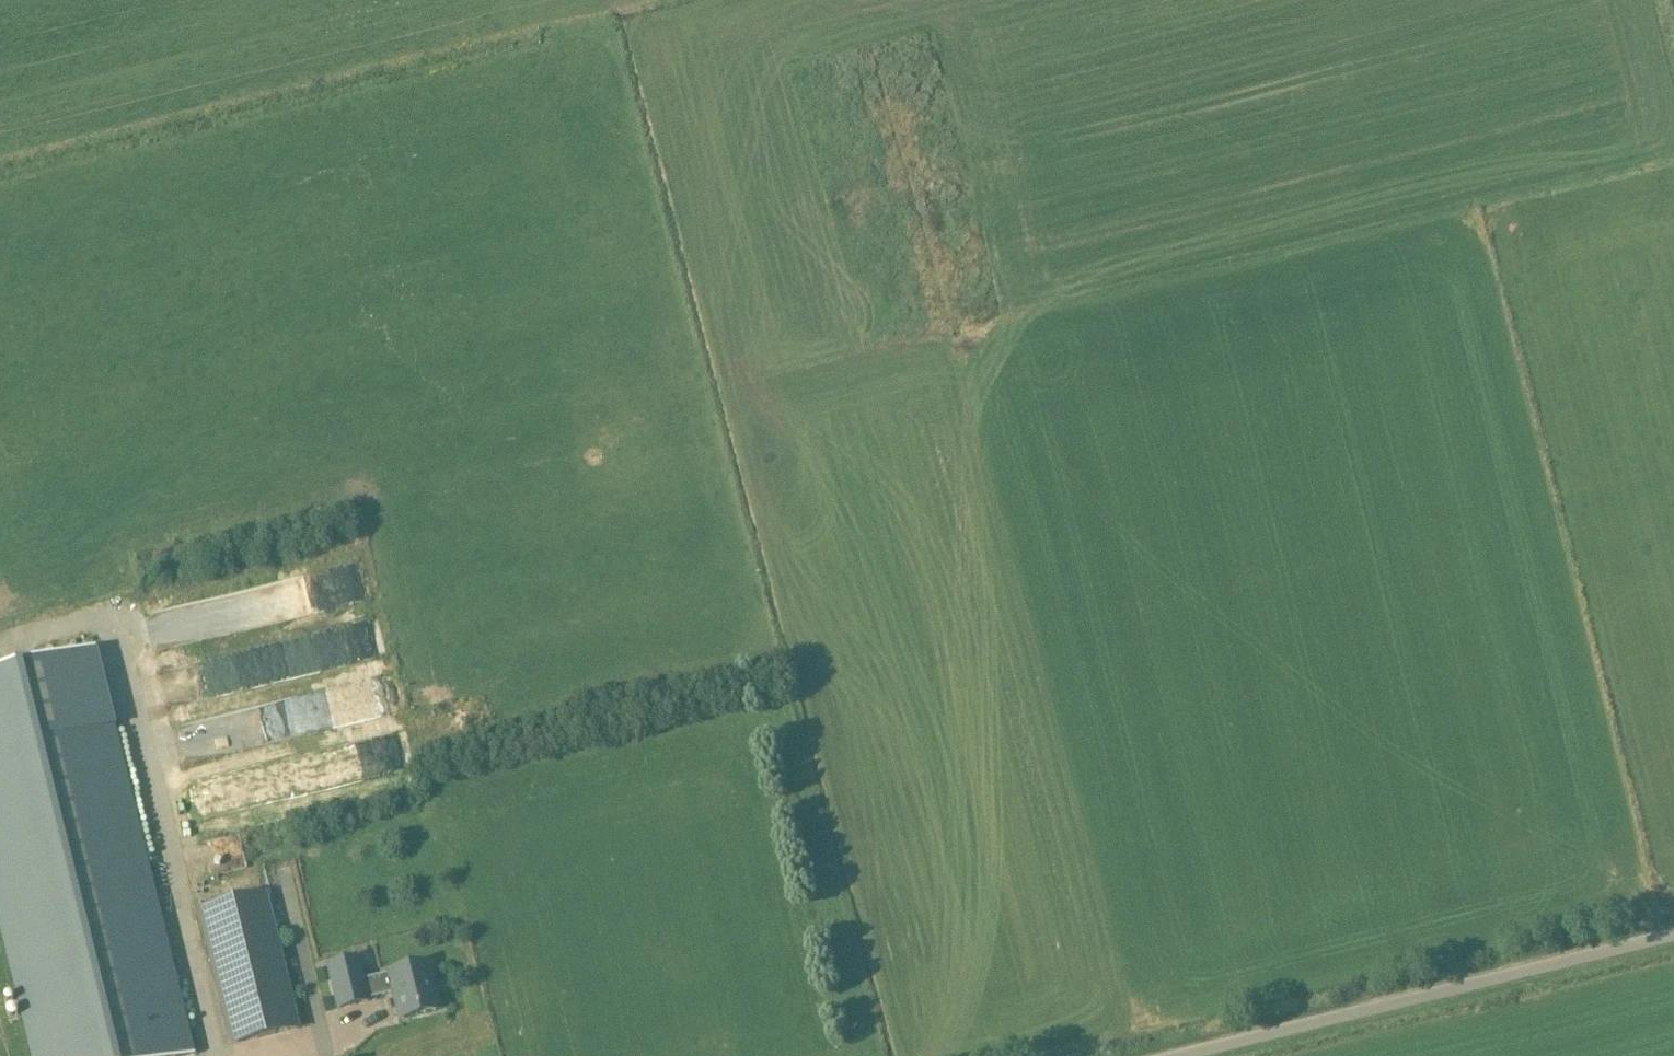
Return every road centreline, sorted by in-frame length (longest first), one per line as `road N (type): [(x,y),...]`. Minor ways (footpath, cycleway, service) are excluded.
road 1 (unclassified): [(1185,1055),(1673,937)]

